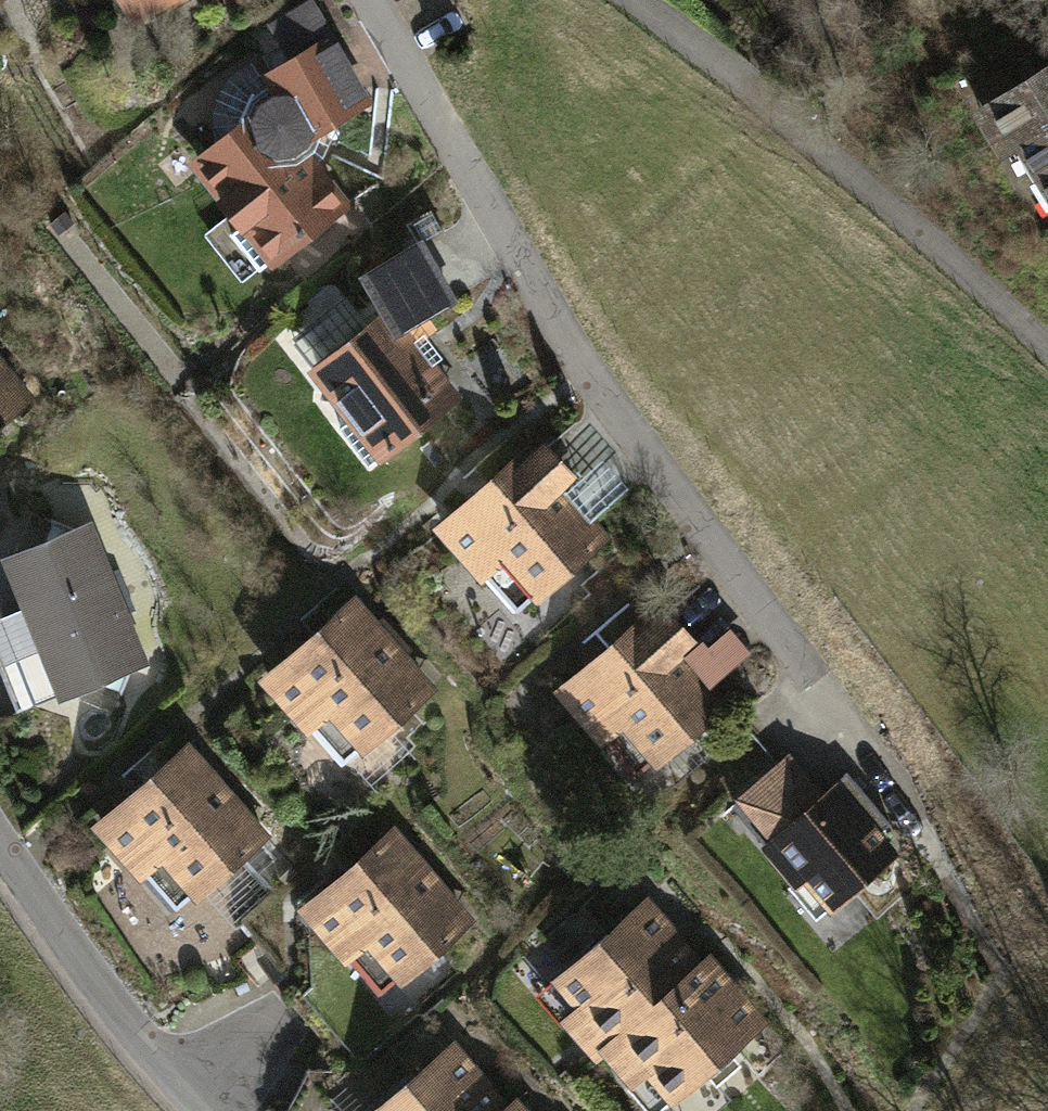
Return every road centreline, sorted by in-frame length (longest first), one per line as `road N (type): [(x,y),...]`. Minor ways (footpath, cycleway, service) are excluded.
road 1 (residential): [(372,0),(575,355),(841,725)]
road 2 (track): [(638,0),(696,42),(1047,352)]
road 3 (residential): [(0,844),(72,953),(207,1110)]

